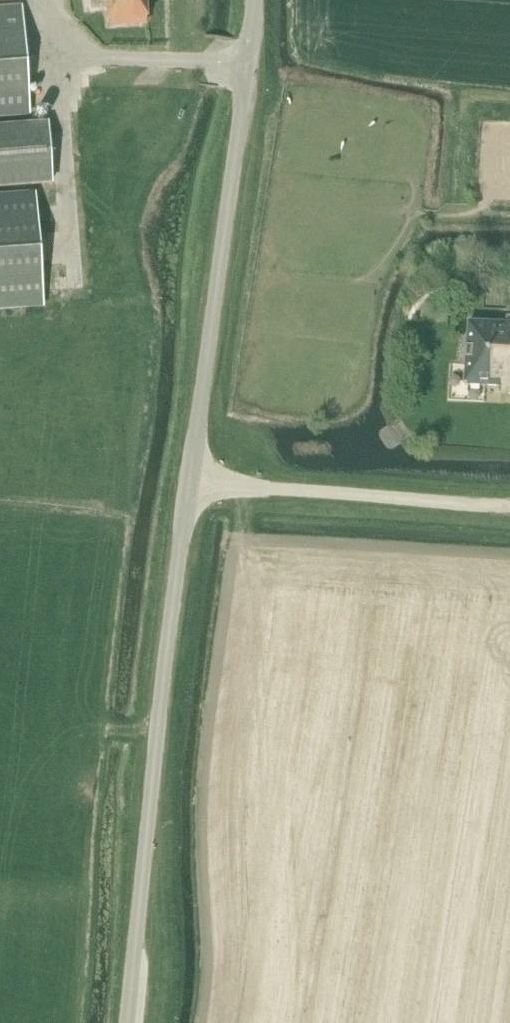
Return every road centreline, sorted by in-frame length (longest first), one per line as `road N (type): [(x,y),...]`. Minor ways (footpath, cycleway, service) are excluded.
road 1 (tertiary): [(129,1022),(167,647),(253,0)]

